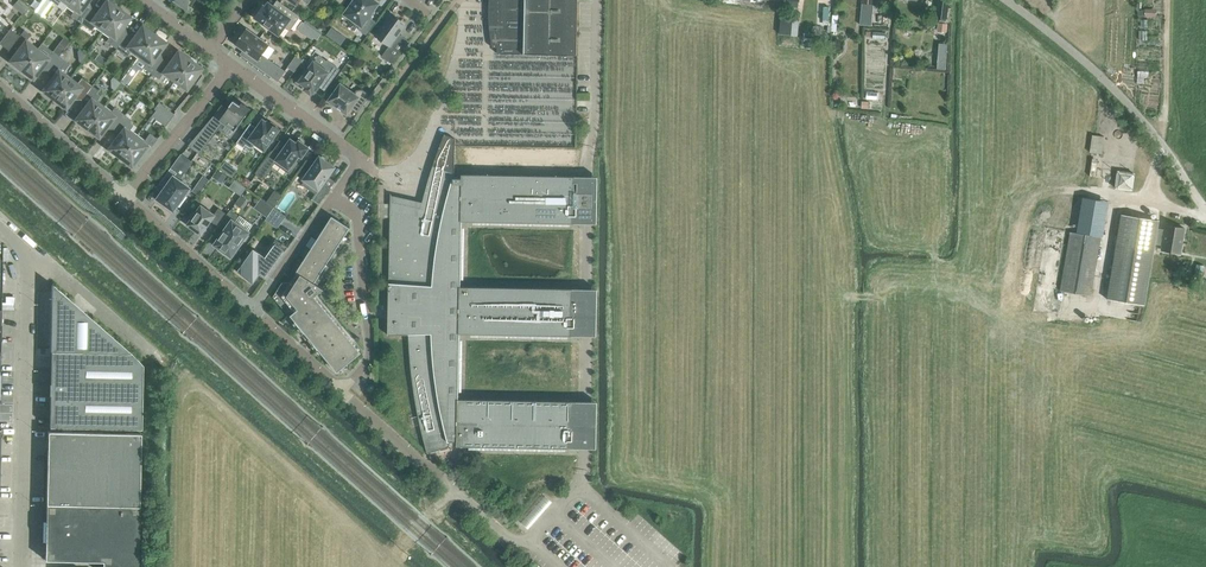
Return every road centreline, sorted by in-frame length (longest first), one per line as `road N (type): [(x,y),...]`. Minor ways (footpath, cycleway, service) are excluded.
road 1 (residential): [(125,200),(251,311),(335,197)]
road 2 (unclassified): [(1205,208),(1133,110),(1007,0)]
road 3 (unclassified): [(21,504),(25,246)]
road 4 (residential): [(335,197),(358,215),(368,359),(343,391)]
road 5 (residential): [(125,200),(230,66)]
road 6 (residential): [(0,90),(125,200)]
road 7 (unclassified): [(147,353),(25,246)]
road 8 (residential): [(362,160),(230,66)]
road 9 (track): [(1167,0),(1162,142)]

